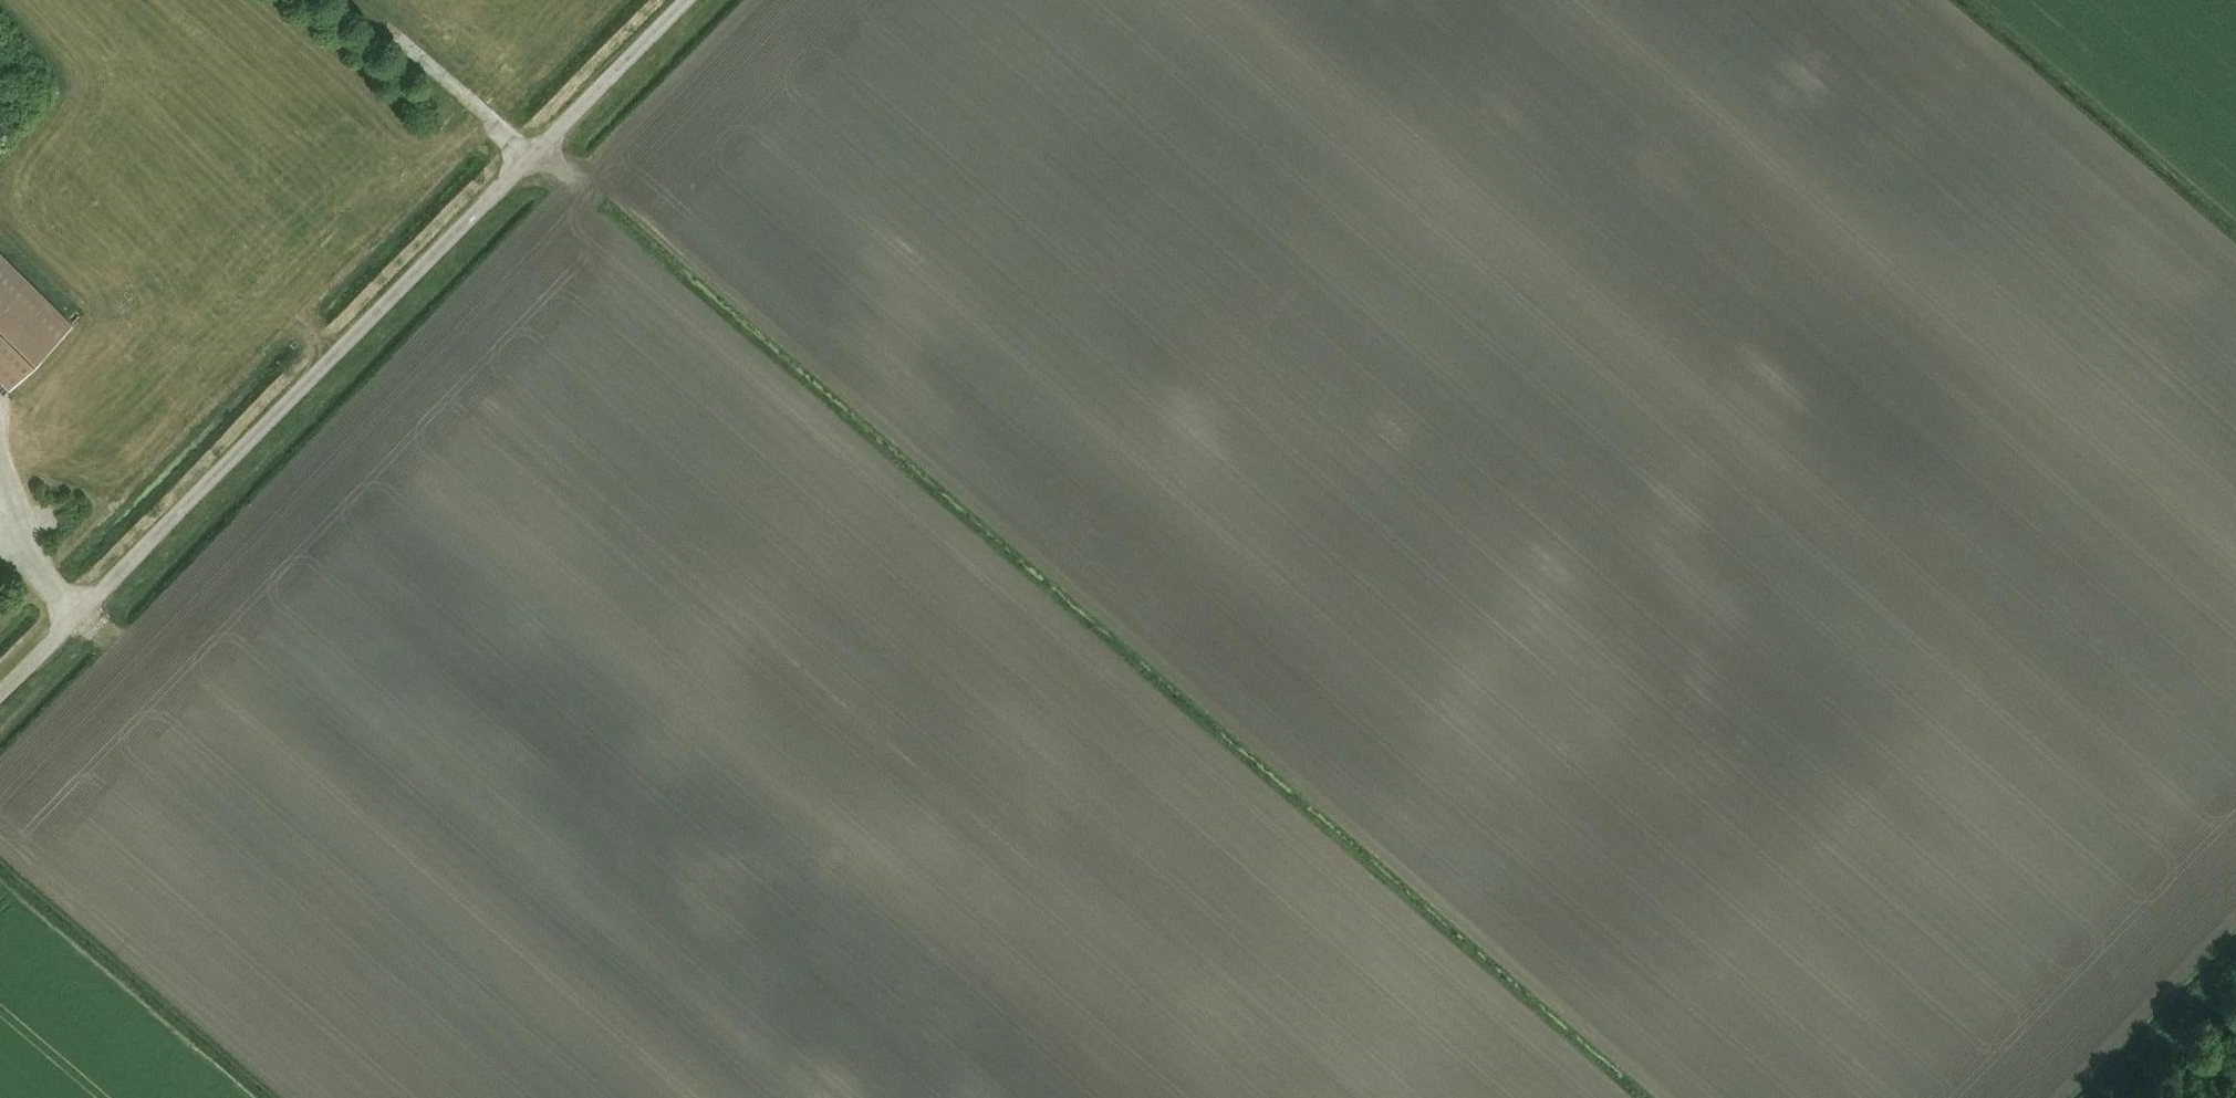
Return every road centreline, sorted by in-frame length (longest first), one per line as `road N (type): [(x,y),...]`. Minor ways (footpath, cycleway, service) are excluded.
road 1 (unclassified): [(0,695),(686,0)]

